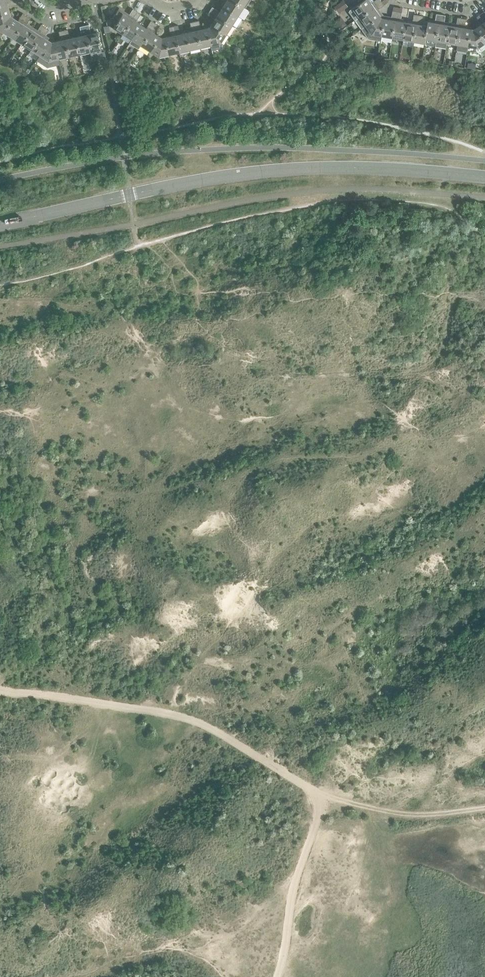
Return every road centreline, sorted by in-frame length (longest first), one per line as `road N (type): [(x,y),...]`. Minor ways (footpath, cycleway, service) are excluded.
road 1 (track): [(484,807),(403,814),(370,808),(326,795),(198,723),(0,689)]
road 2 (tertiary): [(484,176),(335,166),(248,172),(0,224)]

